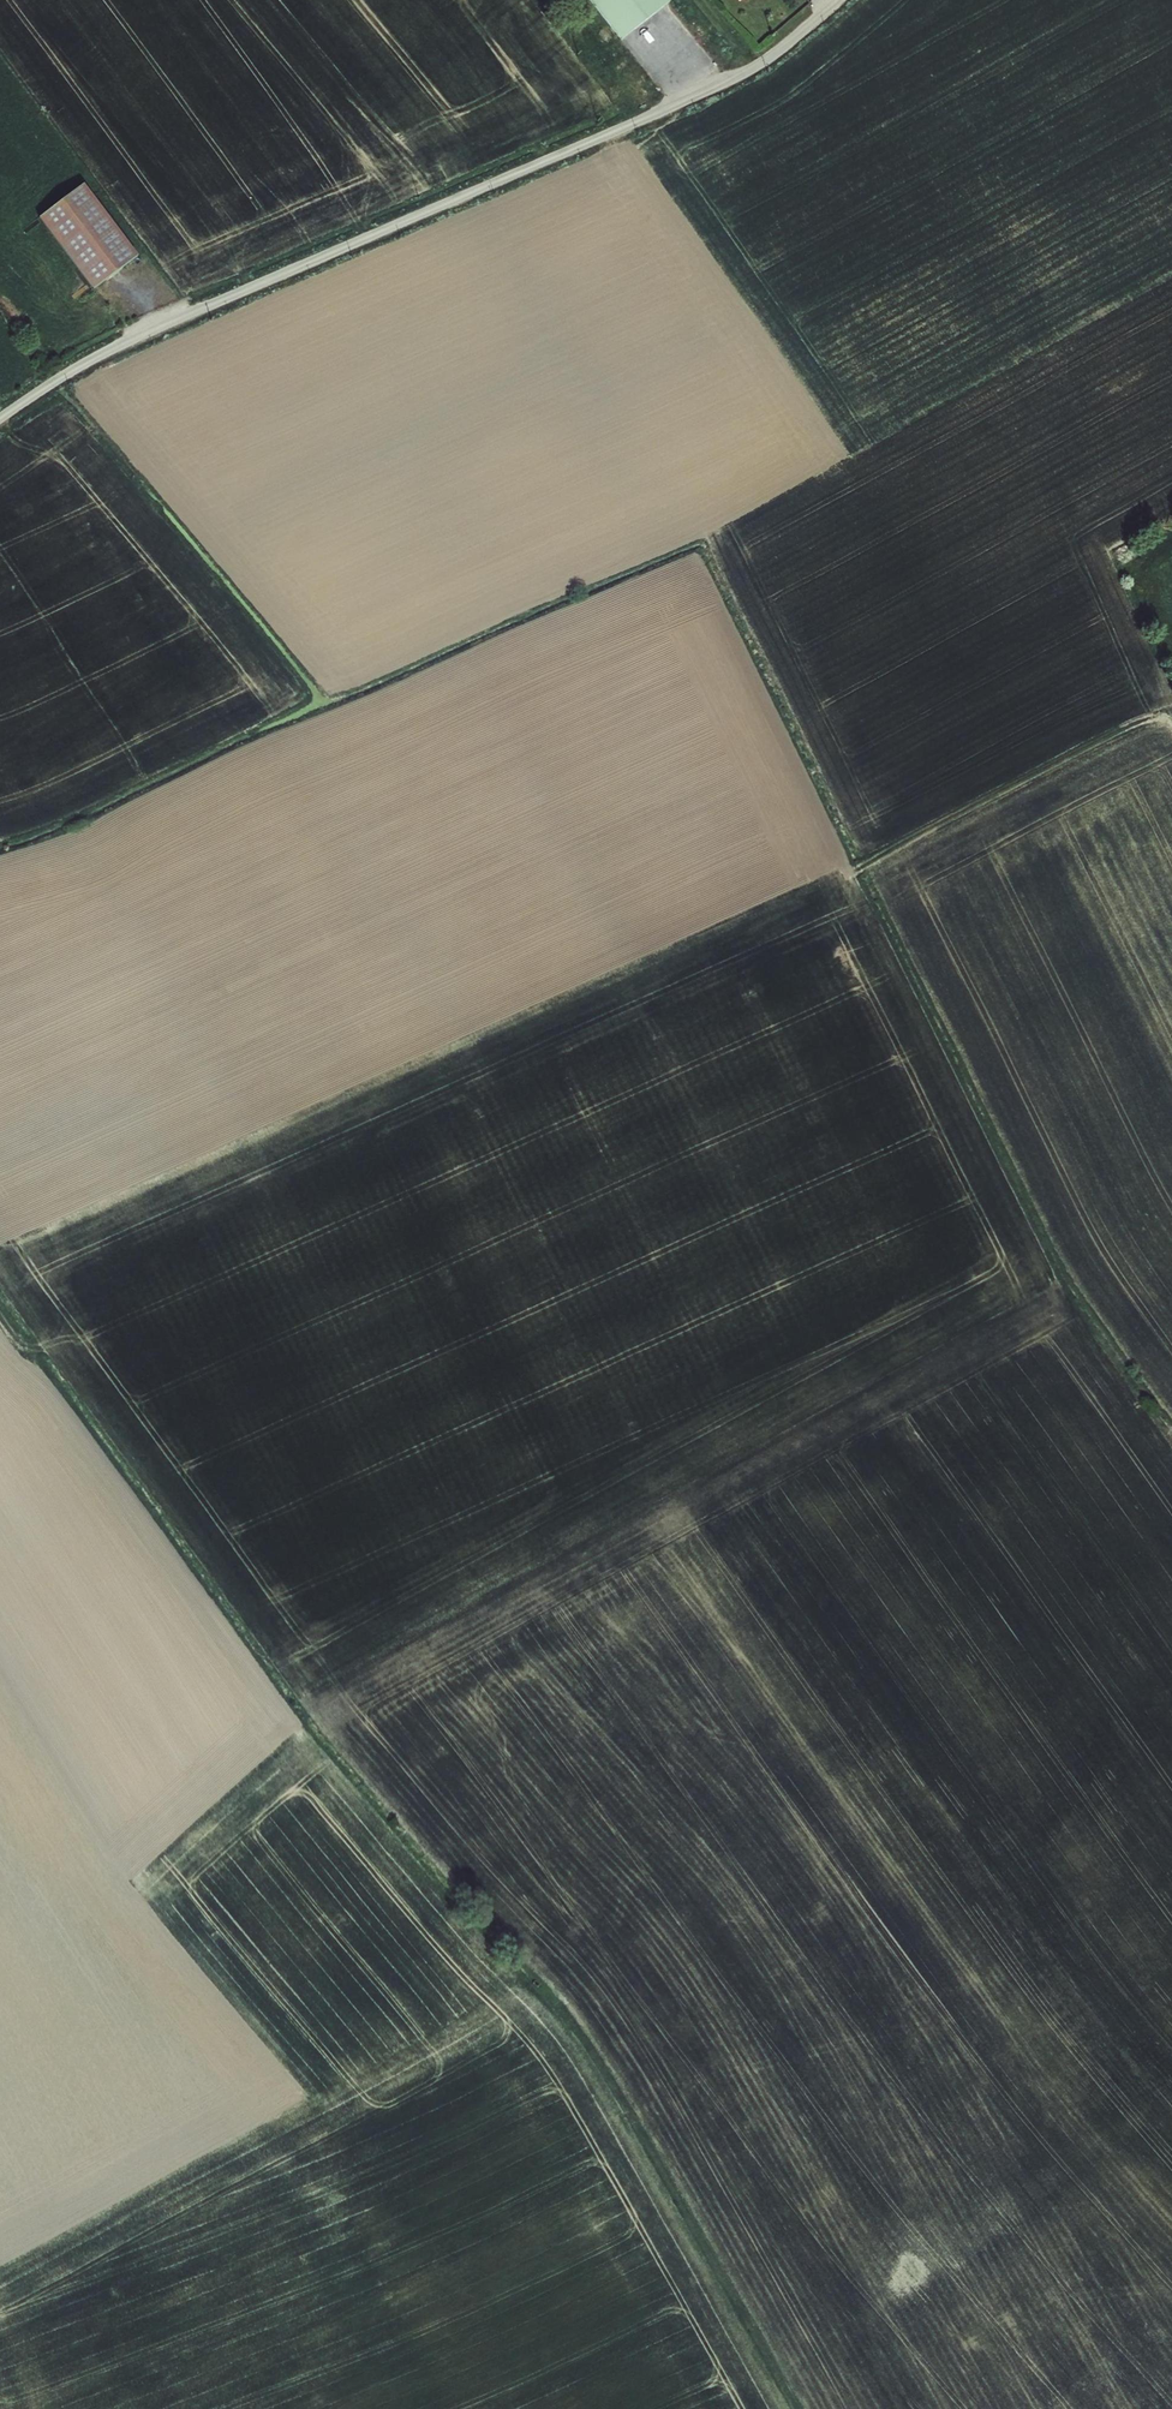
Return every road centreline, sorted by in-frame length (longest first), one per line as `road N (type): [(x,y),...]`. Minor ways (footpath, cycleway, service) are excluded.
road 1 (track): [(0,1302),(319,1737),(582,2032),(799,2408)]
road 2 (unclassified): [(838,0),(750,71),(117,347),(0,418)]
road 3 (track): [(1171,726),(1155,715),(847,880)]

